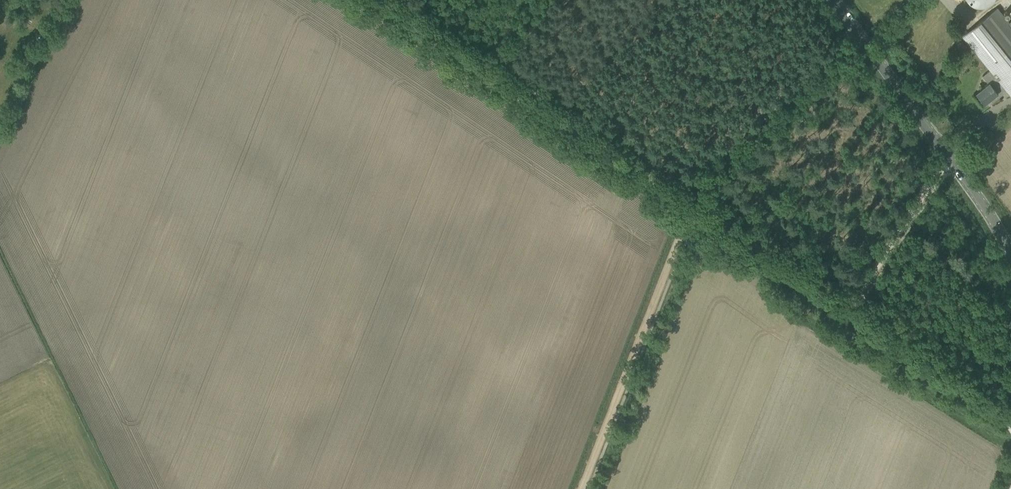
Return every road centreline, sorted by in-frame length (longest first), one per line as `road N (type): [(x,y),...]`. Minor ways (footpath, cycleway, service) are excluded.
road 1 (track): [(948,157),(855,300),(831,303),(380,0)]
road 2 (secondary): [(1010,255),(832,0)]
road 3 (track): [(694,218),(676,241),(580,488)]
road 4 (track): [(1010,424),(861,322),(848,305)]

